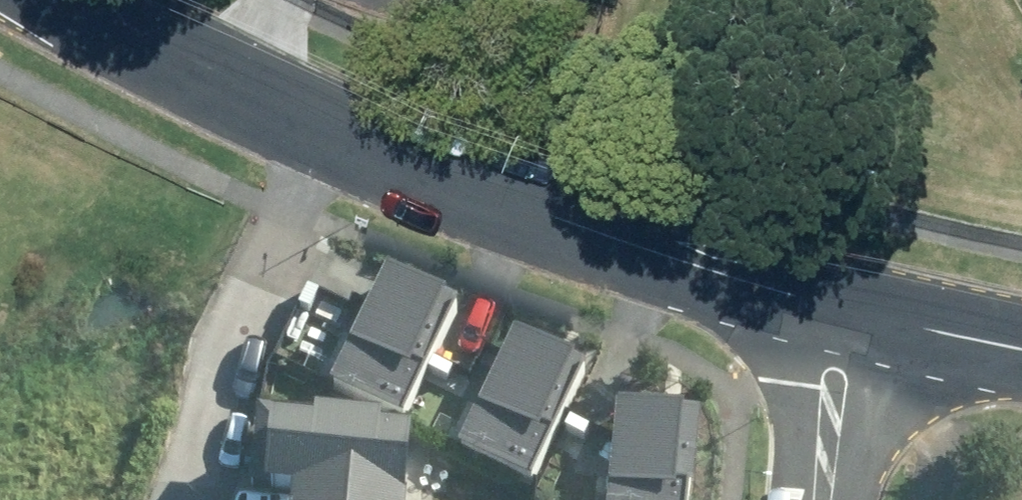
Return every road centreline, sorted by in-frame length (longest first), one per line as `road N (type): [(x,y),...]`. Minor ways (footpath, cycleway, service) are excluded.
road 1 (residential): [(321,124),(555,217),(845,312)]
road 2 (residential): [(321,124),(165,499)]
road 3 (residential): [(81,0),(321,124)]
road 4 (residential): [(825,499),(845,312)]
road 5 (residential): [(845,312),(1021,351)]

